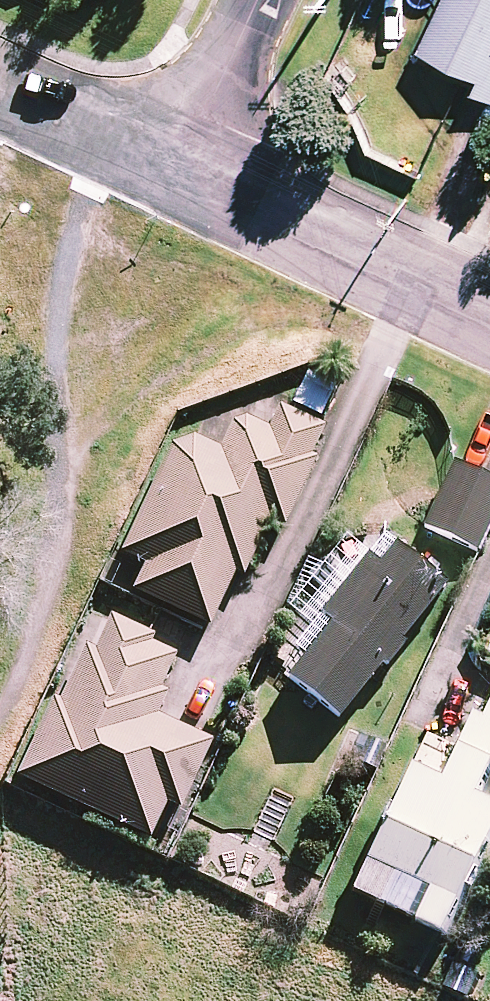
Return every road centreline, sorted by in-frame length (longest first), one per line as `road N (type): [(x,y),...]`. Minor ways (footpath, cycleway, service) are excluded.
road 1 (residential): [(178,175),(489,320)]
road 2 (residential): [(0,87),(178,175)]
road 3 (residential): [(260,0),(178,175)]

